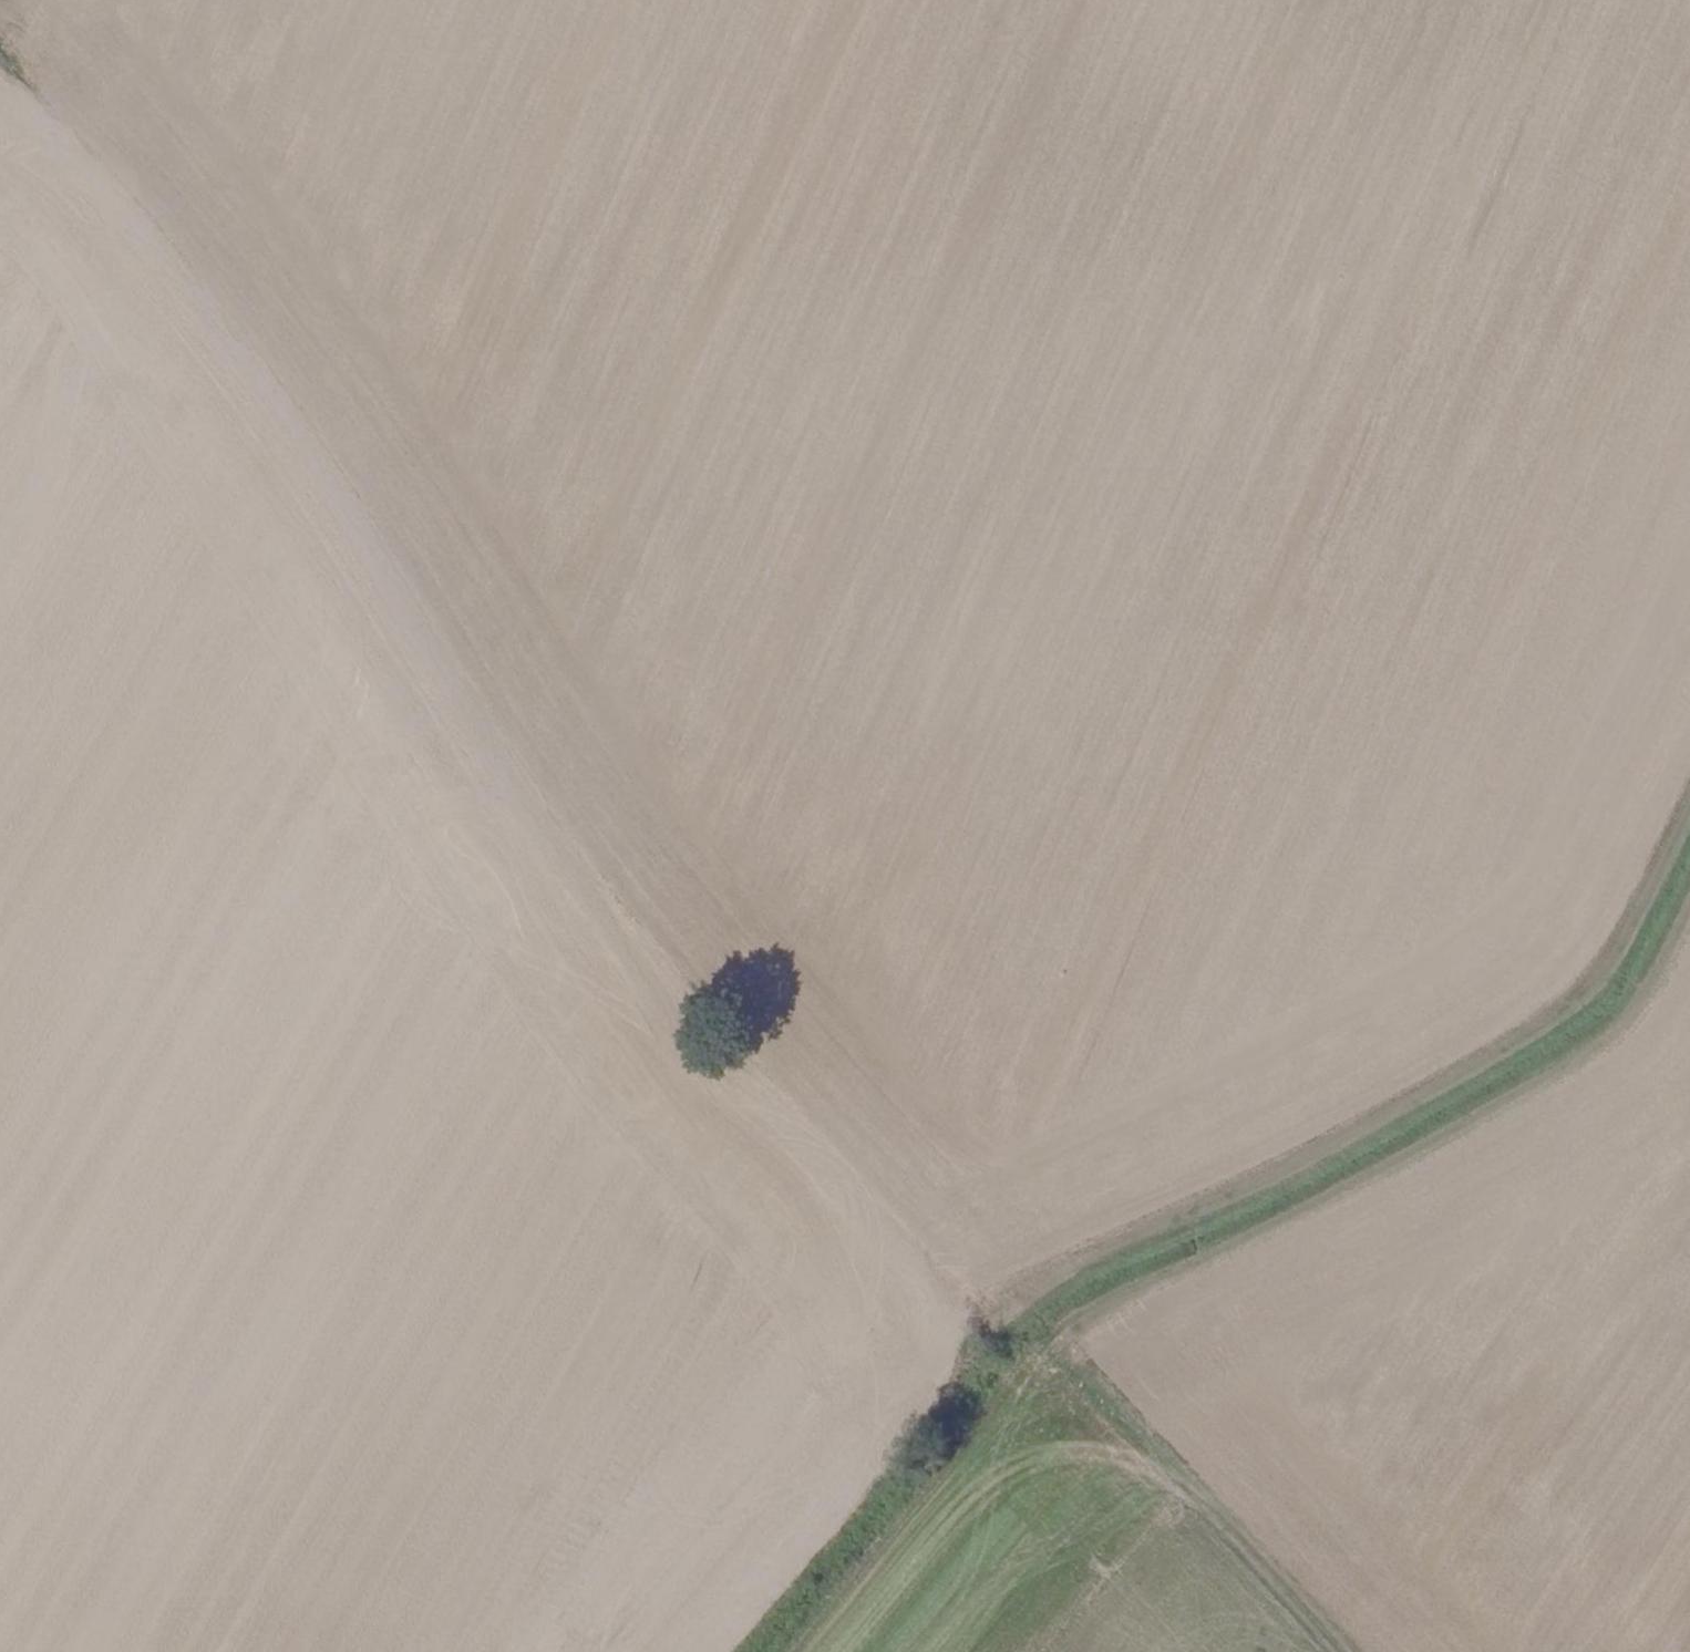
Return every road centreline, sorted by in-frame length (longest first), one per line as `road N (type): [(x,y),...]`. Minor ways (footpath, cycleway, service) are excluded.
road 1 (track): [(1338,1651),(1038,1335)]

